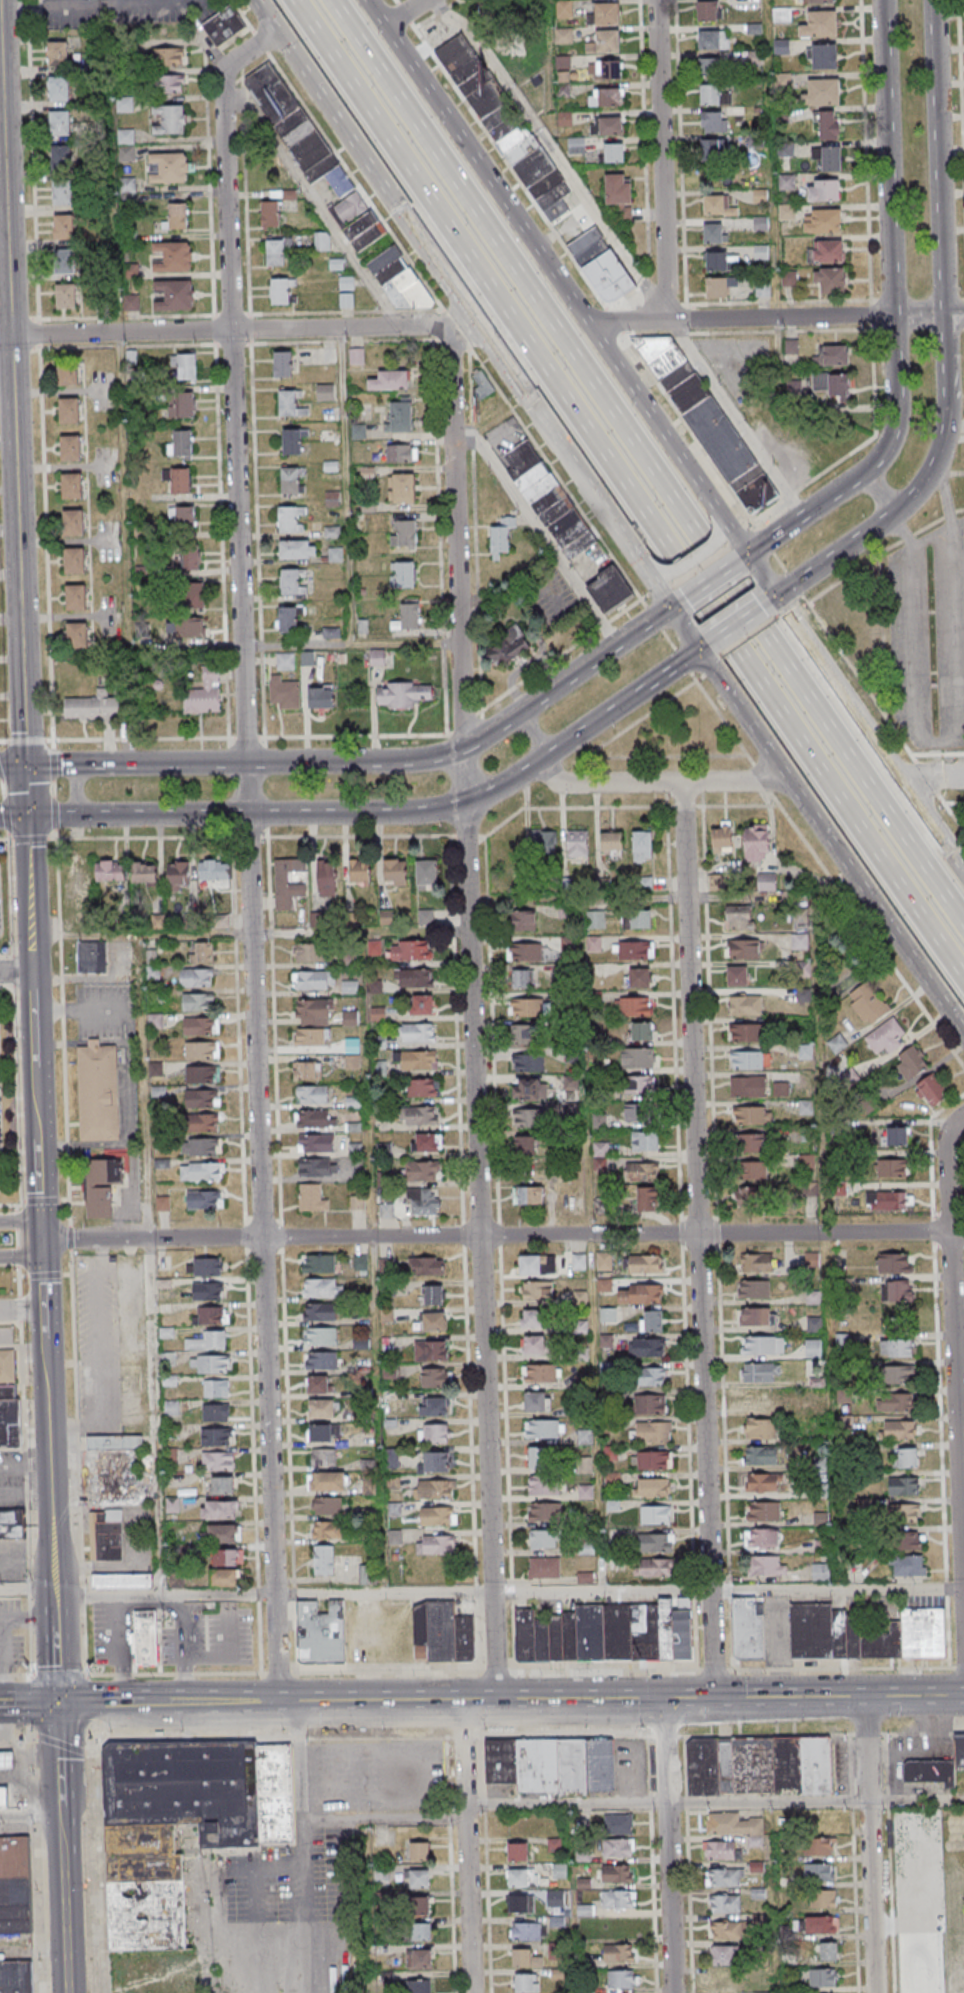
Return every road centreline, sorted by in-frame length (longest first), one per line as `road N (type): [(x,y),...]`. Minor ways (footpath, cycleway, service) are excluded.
road 1 (residential): [(496,1703),(449,361),(473,319)]
road 2 (residential): [(278,1704),(230,330)]
road 3 (motorway): [(291,0),(963,977)]
road 4 (motorway): [(963,925),(331,0)]
road 5 (residential): [(963,1232),(42,1239)]
road 6 (residential): [(714,1700),(682,782)]
road 7 (secondary): [(963,1696),(174,1705)]
road 8 (secondary): [(254,0),(699,649)]
road 9 (tertiary): [(25,766),(2,109)]
road 10 (residential): [(963,1640),(946,1143),(963,1116)]
road 11 (secondary): [(670,607),(462,748),(414,761),(245,763)]
road 12 (secondary): [(699,649),(963,1032)]
road 13 (secondary): [(247,814),(409,813),(464,802),(664,674)]
road 14 (tertiary): [(42,1239),(26,817)]
road 15 (secondary): [(587,323),(366,0)]
road 16 (residential): [(963,314),(587,323)]
road 17 (tertiary): [(70,1992),(55,1617)]
road 18 (secondary): [(775,597),(922,486),(946,426),(944,315)]
road 19 (secondary): [(775,597),(587,323)]
road 20 (residential): [(230,330),(222,77),(276,31)]
road 21 (residential): [(667,320),(655,0)]
road 22 (secondary): [(944,315),(933,0)]
road 23 (secondary): [(882,0),(893,315)]
road 24 (tertiary): [(55,1617),(44,1310)]
road 25 (residential): [(879,1992),(868,1697)]
road 26 (residential): [(679,1992),(668,1701)]
road 27 (residential): [(467,1703),(477,1992)]
road 28 (residential): [(789,781),(561,784),(541,759)]
road 29 (secondary): [(963,871),(816,657)]
road 30 (residential): [(473,319),(230,330)]
road 31 (secondary): [(893,315),(890,440),(876,462),(809,511)]
road 32 (residential): [(230,330),(0,336)]
road 33 (secondary): [(245,763),(25,766)]
road 34 (secondary): [(82,816),(247,814)]

